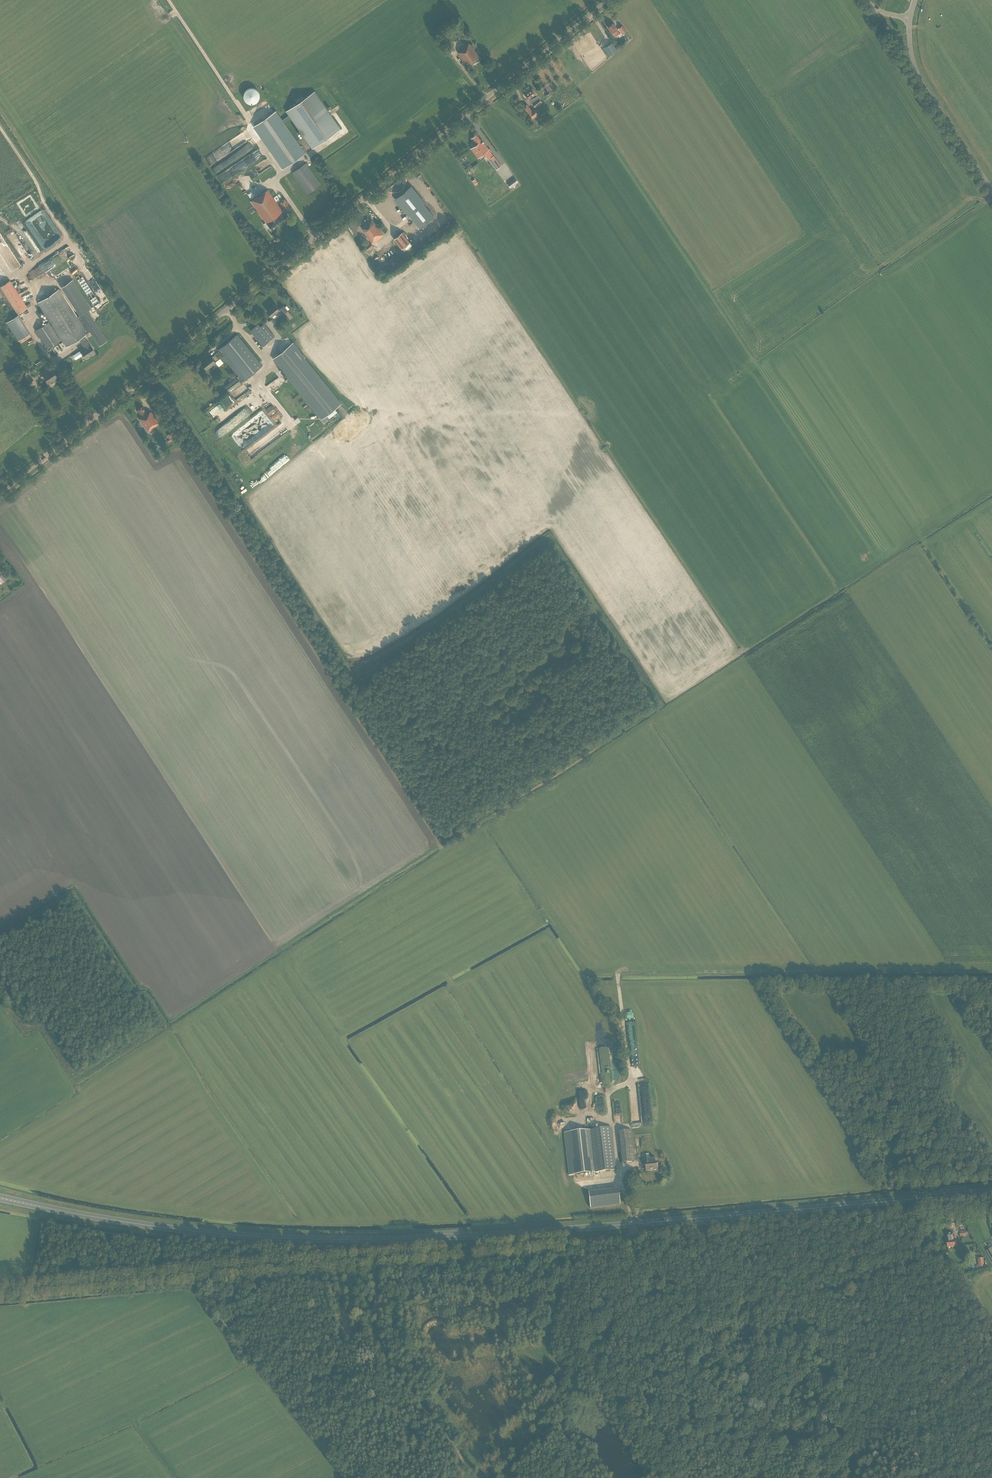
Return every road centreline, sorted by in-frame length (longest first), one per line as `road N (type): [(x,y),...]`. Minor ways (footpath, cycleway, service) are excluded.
road 1 (unclassified): [(209,1275),(991,1205)]
road 2 (unclassified): [(0,494),(606,0)]
road 3 (trunk): [(632,1224),(309,1239),(57,1210)]
road 4 (trunk): [(632,1224),(991,1192)]
road 5 (unclassified): [(209,1275),(0,1294)]
road 6 (track): [(283,173),(169,0)]
road 7 (track): [(377,1312),(386,1362),(462,1456),(463,1477)]
road 8 (tertiary): [(991,187),(918,74),(909,19)]
road 9 (track): [(630,1237),(637,1270),(671,1315),(736,1368)]
road 10 (track): [(84,264),(0,126)]
road 11 (track): [(567,1243),(544,1355),(557,1362)]

